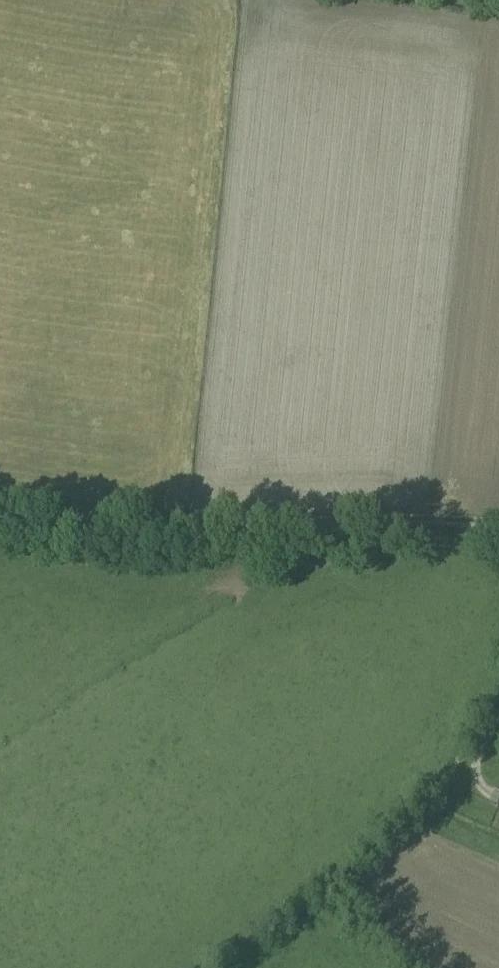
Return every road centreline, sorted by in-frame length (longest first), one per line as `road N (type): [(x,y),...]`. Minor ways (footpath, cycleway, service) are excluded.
road 1 (track): [(0,511),(498,524)]

